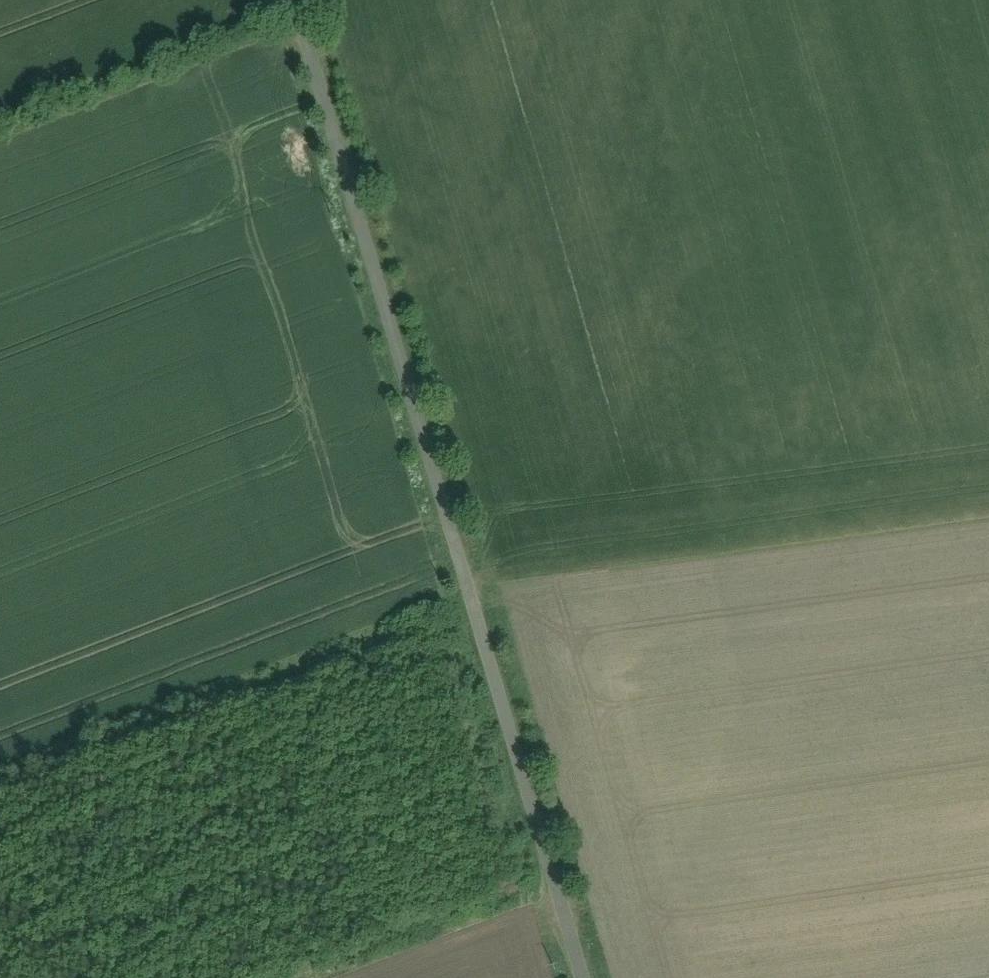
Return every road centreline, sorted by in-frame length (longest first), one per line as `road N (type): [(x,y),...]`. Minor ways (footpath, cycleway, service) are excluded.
road 1 (unclassified): [(585,977),(297,0)]

